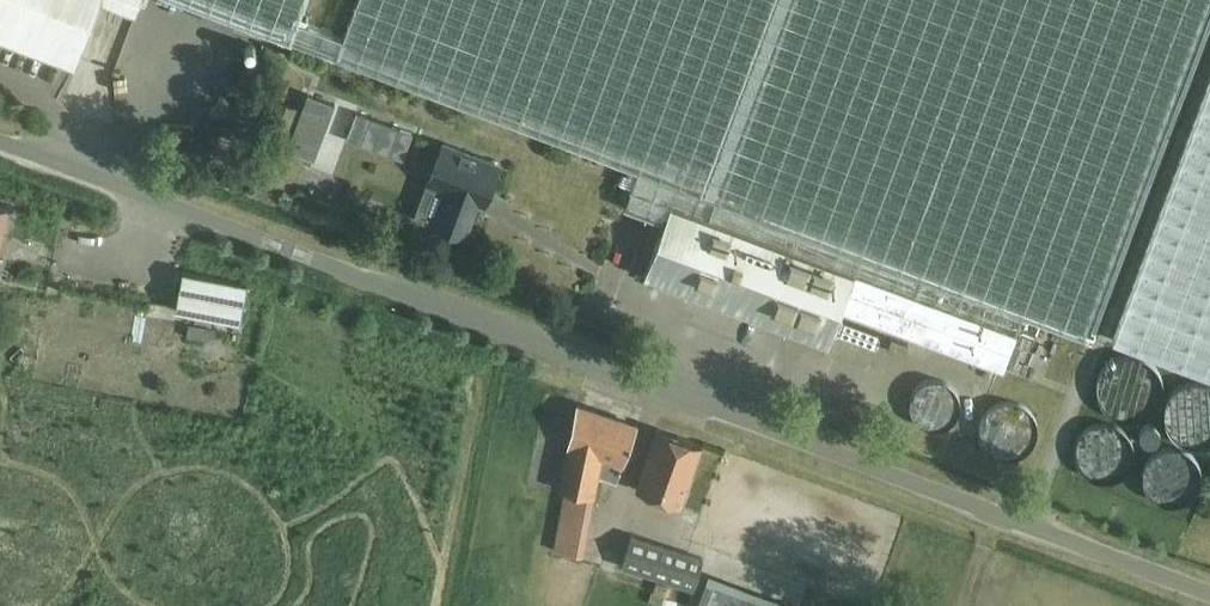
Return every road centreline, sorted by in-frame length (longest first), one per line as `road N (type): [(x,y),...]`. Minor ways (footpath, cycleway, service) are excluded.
road 1 (unclassified): [(1209,594),(0,142)]

